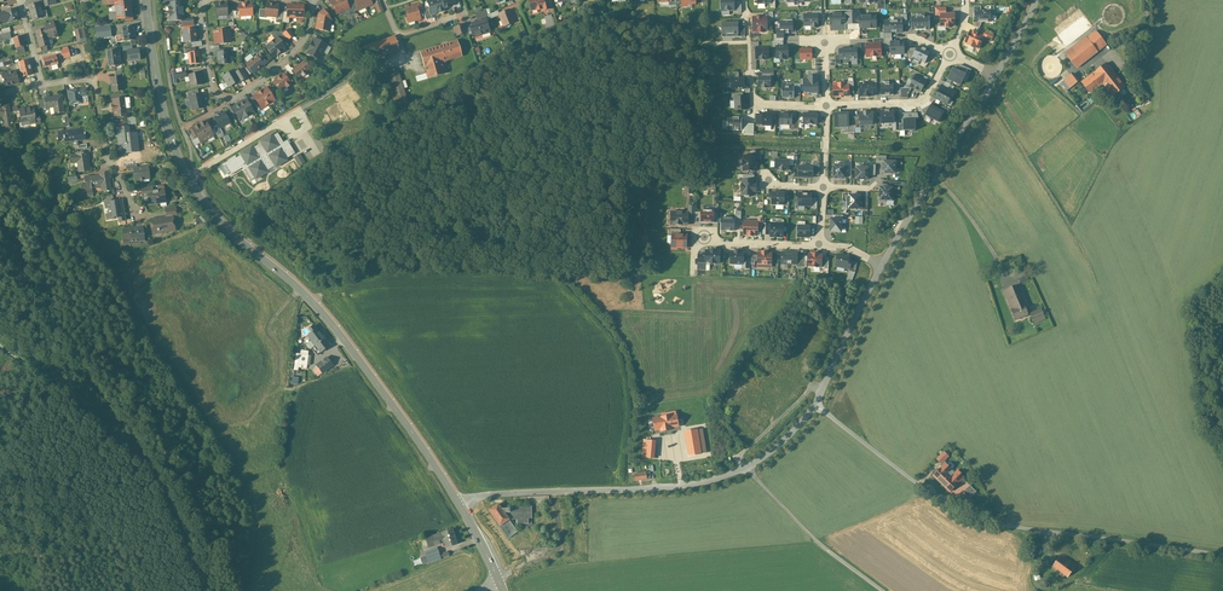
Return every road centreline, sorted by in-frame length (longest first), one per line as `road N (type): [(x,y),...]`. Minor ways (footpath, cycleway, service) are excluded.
road 1 (unclassified): [(815,405),(965,519),(1222,555)]
road 2 (secondary): [(186,177),(219,223),(343,338),(459,505)]
road 3 (residential): [(459,505),(481,496),(713,480),(764,456),(815,405)]
road 4 (residential): [(314,1),(293,51),(227,99),(211,85),(201,7),(207,0)]
road 5 (unclassified): [(186,177),(352,77),(378,69)]
road 6 (residential): [(882,265),(996,76)]
road 7 (residential): [(42,85),(87,78),(95,85),(106,150),(137,214)]
road 8 (secondary): [(146,0),(159,97),(186,177)]
road 9 (residential): [(815,405),(882,265)]
road 10 (residential): [(819,243),(695,241),(693,272)]
road 11 (residential): [(950,55),(921,102),(826,105)]

